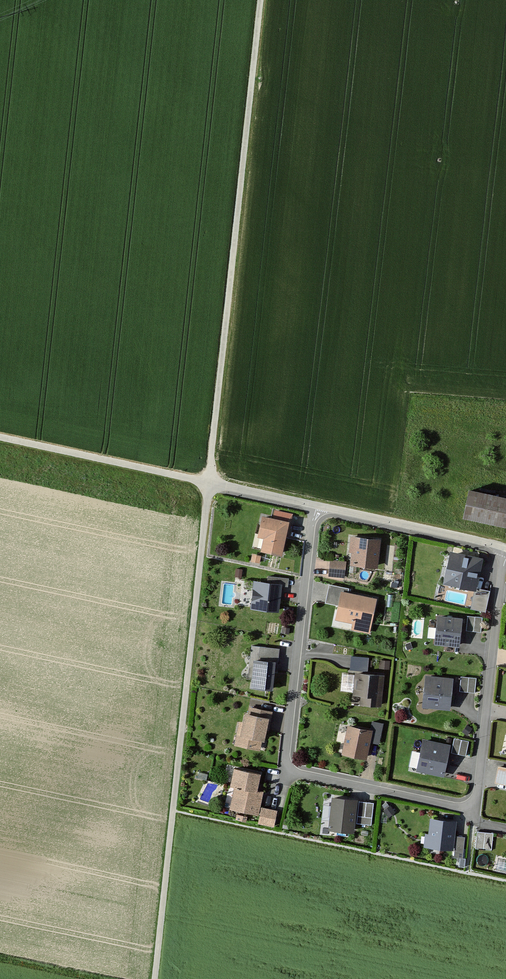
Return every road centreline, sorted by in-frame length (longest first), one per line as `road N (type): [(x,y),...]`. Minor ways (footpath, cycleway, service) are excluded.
road 1 (residential): [(314,506),(284,770),(475,811),(505,558)]
road 2 (track): [(154,978),(208,483)]
road 3 (track): [(208,483),(260,0)]
road 4 (track): [(208,483),(0,438)]
road 5 (residential): [(314,506),(505,549)]

